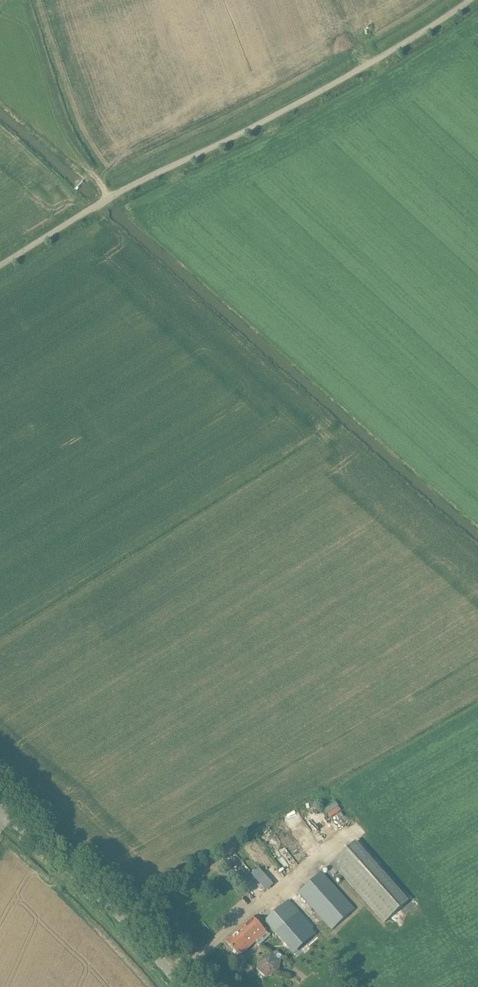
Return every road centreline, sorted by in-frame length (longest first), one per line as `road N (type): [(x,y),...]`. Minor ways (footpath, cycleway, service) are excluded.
road 1 (unclassified): [(0,266),(385,58),(471,0)]
road 2 (tertiary): [(183,986),(105,901),(0,808)]

